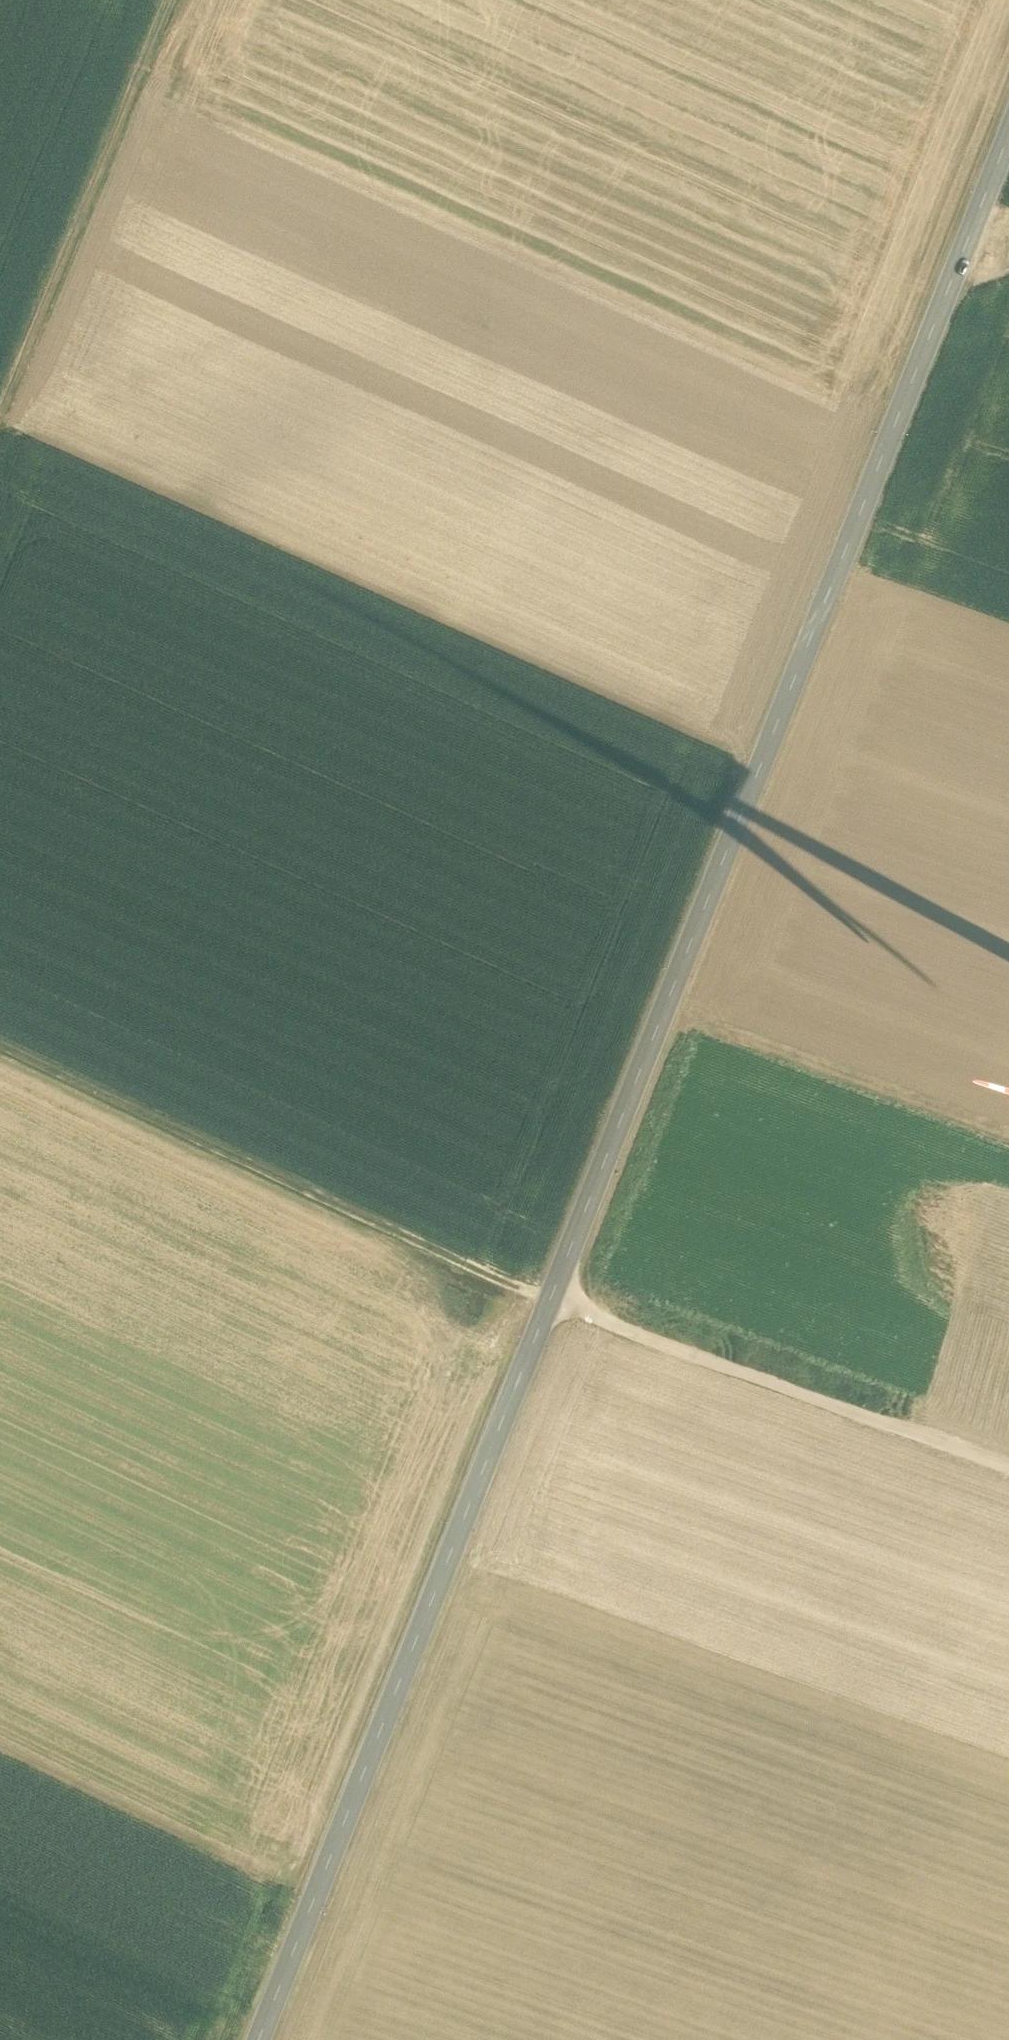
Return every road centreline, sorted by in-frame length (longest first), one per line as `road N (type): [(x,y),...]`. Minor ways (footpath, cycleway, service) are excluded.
road 1 (secondary): [(1008,138),(260,2039)]
road 2 (track): [(1008,1472),(550,1306),(0,1049)]
road 3 (track): [(0,418),(173,0)]

